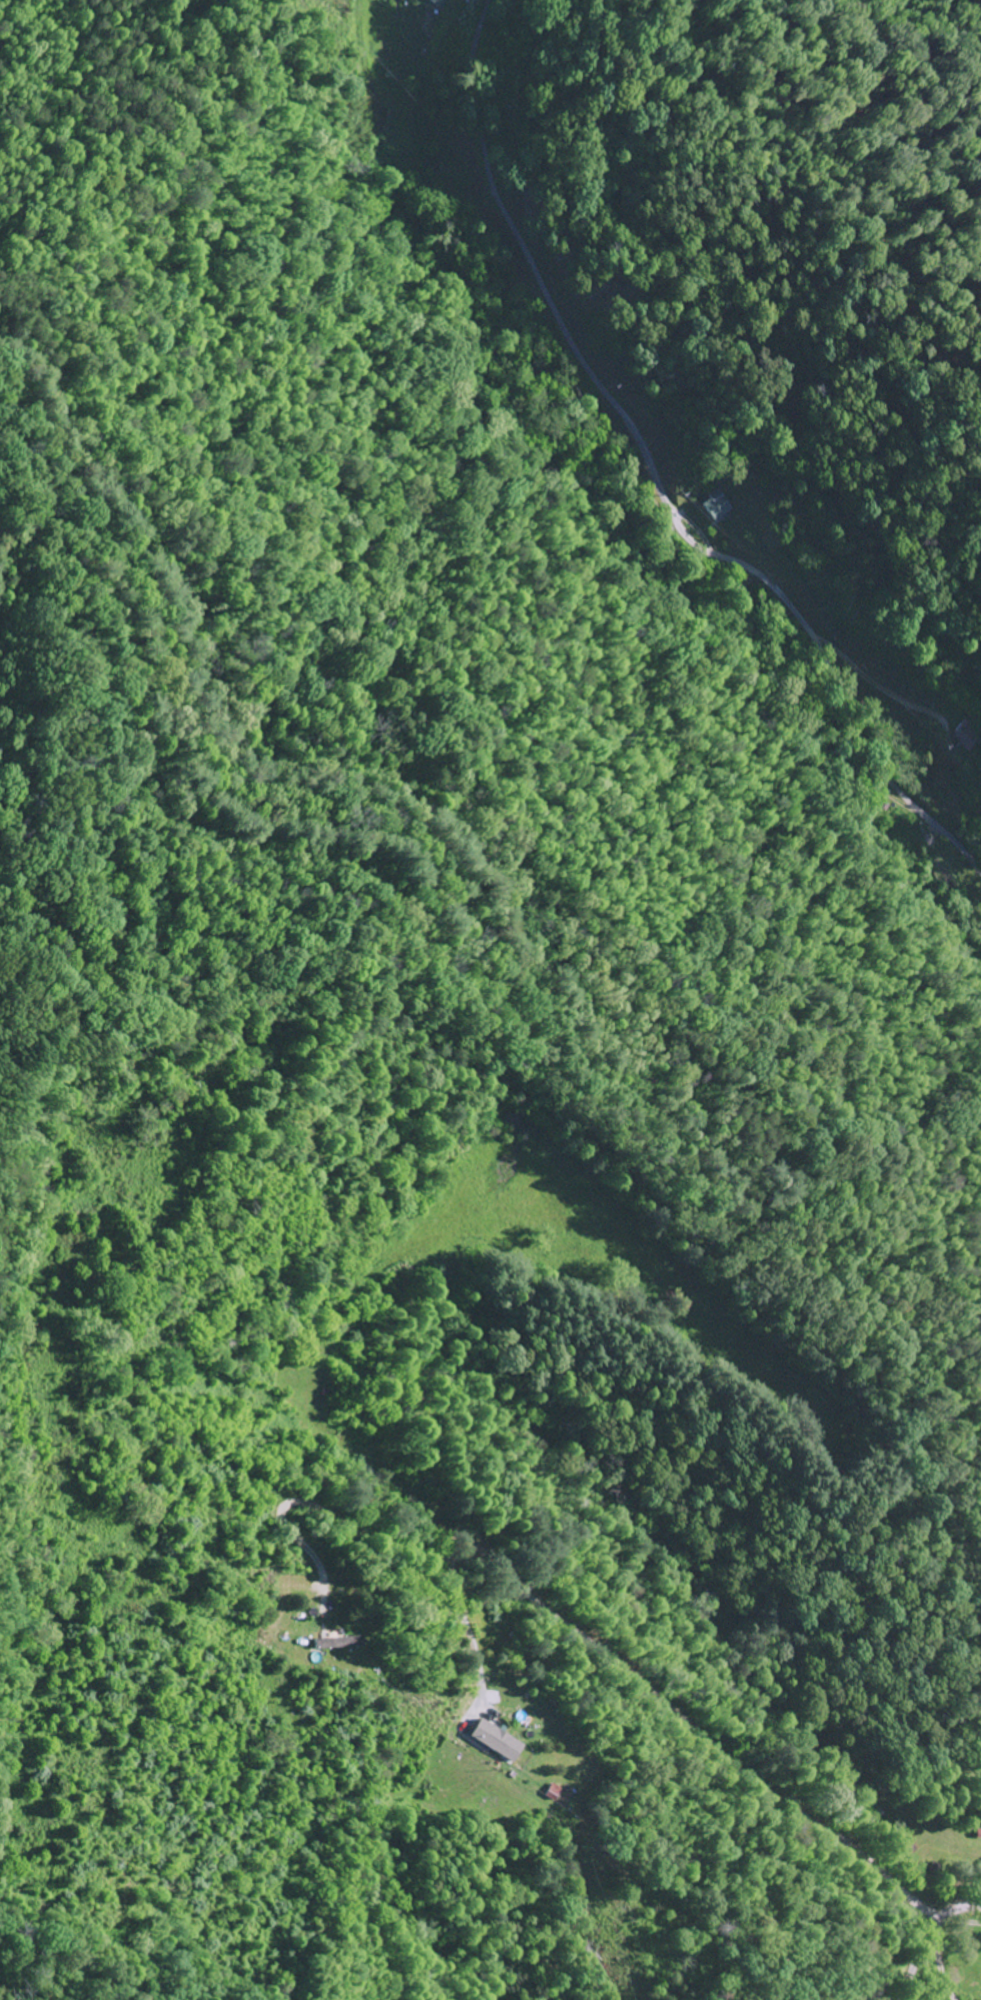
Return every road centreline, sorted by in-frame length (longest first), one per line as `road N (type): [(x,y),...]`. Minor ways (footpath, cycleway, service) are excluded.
road 1 (residential): [(488,0),(474,53),(502,200),(568,330),(643,438),(667,509),(693,539),(757,570),(783,593),(817,638),(881,765),(980,868)]
road 2 (residential): [(942,1921),(713,1748),(631,1671),(479,1551),(461,1557),(452,1578),(479,1663),(480,1713)]
road 3 (residential): [(903,1999),(935,1927),(980,1907)]

